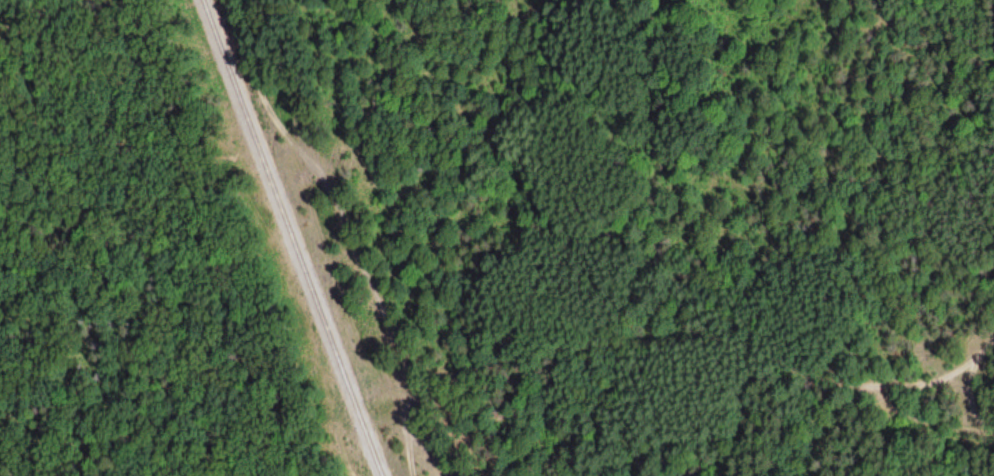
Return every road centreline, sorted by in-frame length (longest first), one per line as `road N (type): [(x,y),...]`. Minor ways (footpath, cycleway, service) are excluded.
road 1 (track): [(435,389),(537,358),(706,342),(809,382),(873,393),(897,410),(993,434)]
road 2 (track): [(435,389),(410,388),(339,198),(317,164),(265,0)]
road 3 (track): [(993,328),(955,374),(879,400)]

